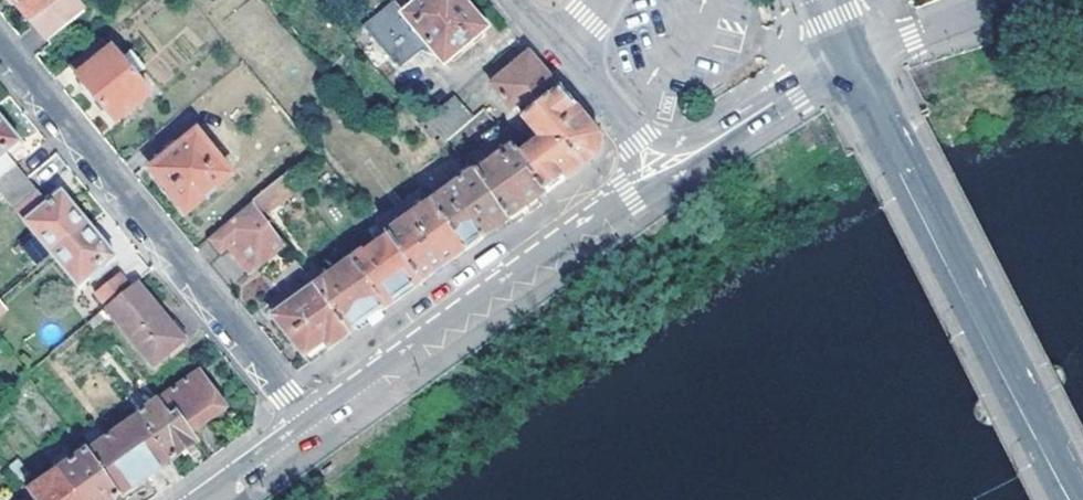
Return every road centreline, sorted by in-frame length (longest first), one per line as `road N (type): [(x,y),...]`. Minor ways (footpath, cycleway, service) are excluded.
road 1 (secondary): [(1073,499),(850,58)]
road 2 (residential): [(307,419),(0,47)]
road 3 (tertiary): [(307,419),(625,199)]
road 4 (tertiary): [(685,157),(850,58)]
road 5 (unclassified): [(996,0),(850,58)]
road 6 (tertiary): [(199,499),(307,419)]

